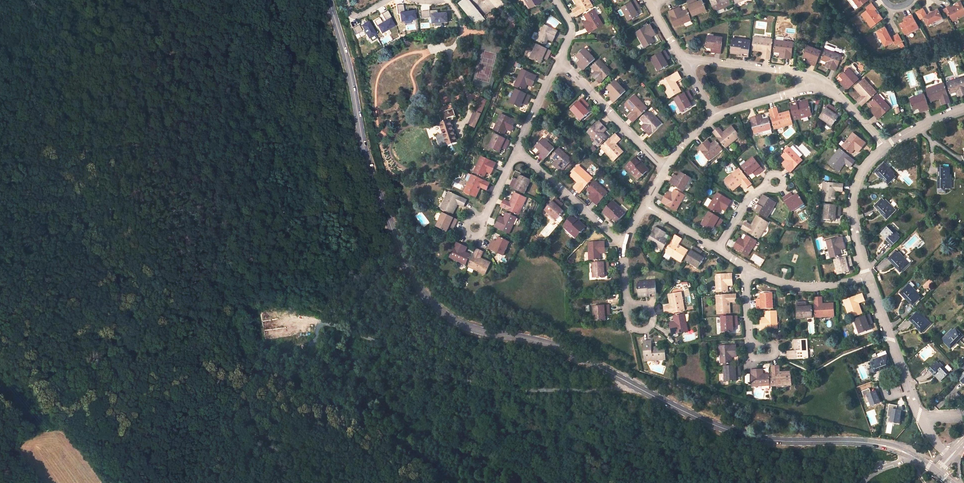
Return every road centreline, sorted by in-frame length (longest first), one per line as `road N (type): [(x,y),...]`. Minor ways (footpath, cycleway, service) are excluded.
road 1 (secondary): [(911,456),(872,444),(731,431),(565,350),(470,329),(437,311),(412,280),(366,161),(328,0)]
road 2 (track): [(626,382),(606,390),(501,391),(432,370),(331,323)]
road 3 (residential): [(923,421),(866,277)]
road 4 (residential): [(665,170),(559,60)]
road 5 (residential): [(866,277),(851,201),(865,163),(885,146)]
road 6 (residential): [(820,85),(797,74),(682,60)]
road 7 (residential): [(623,243),(517,150)]
road 8 (residential): [(866,277),(792,286),(745,268)]

